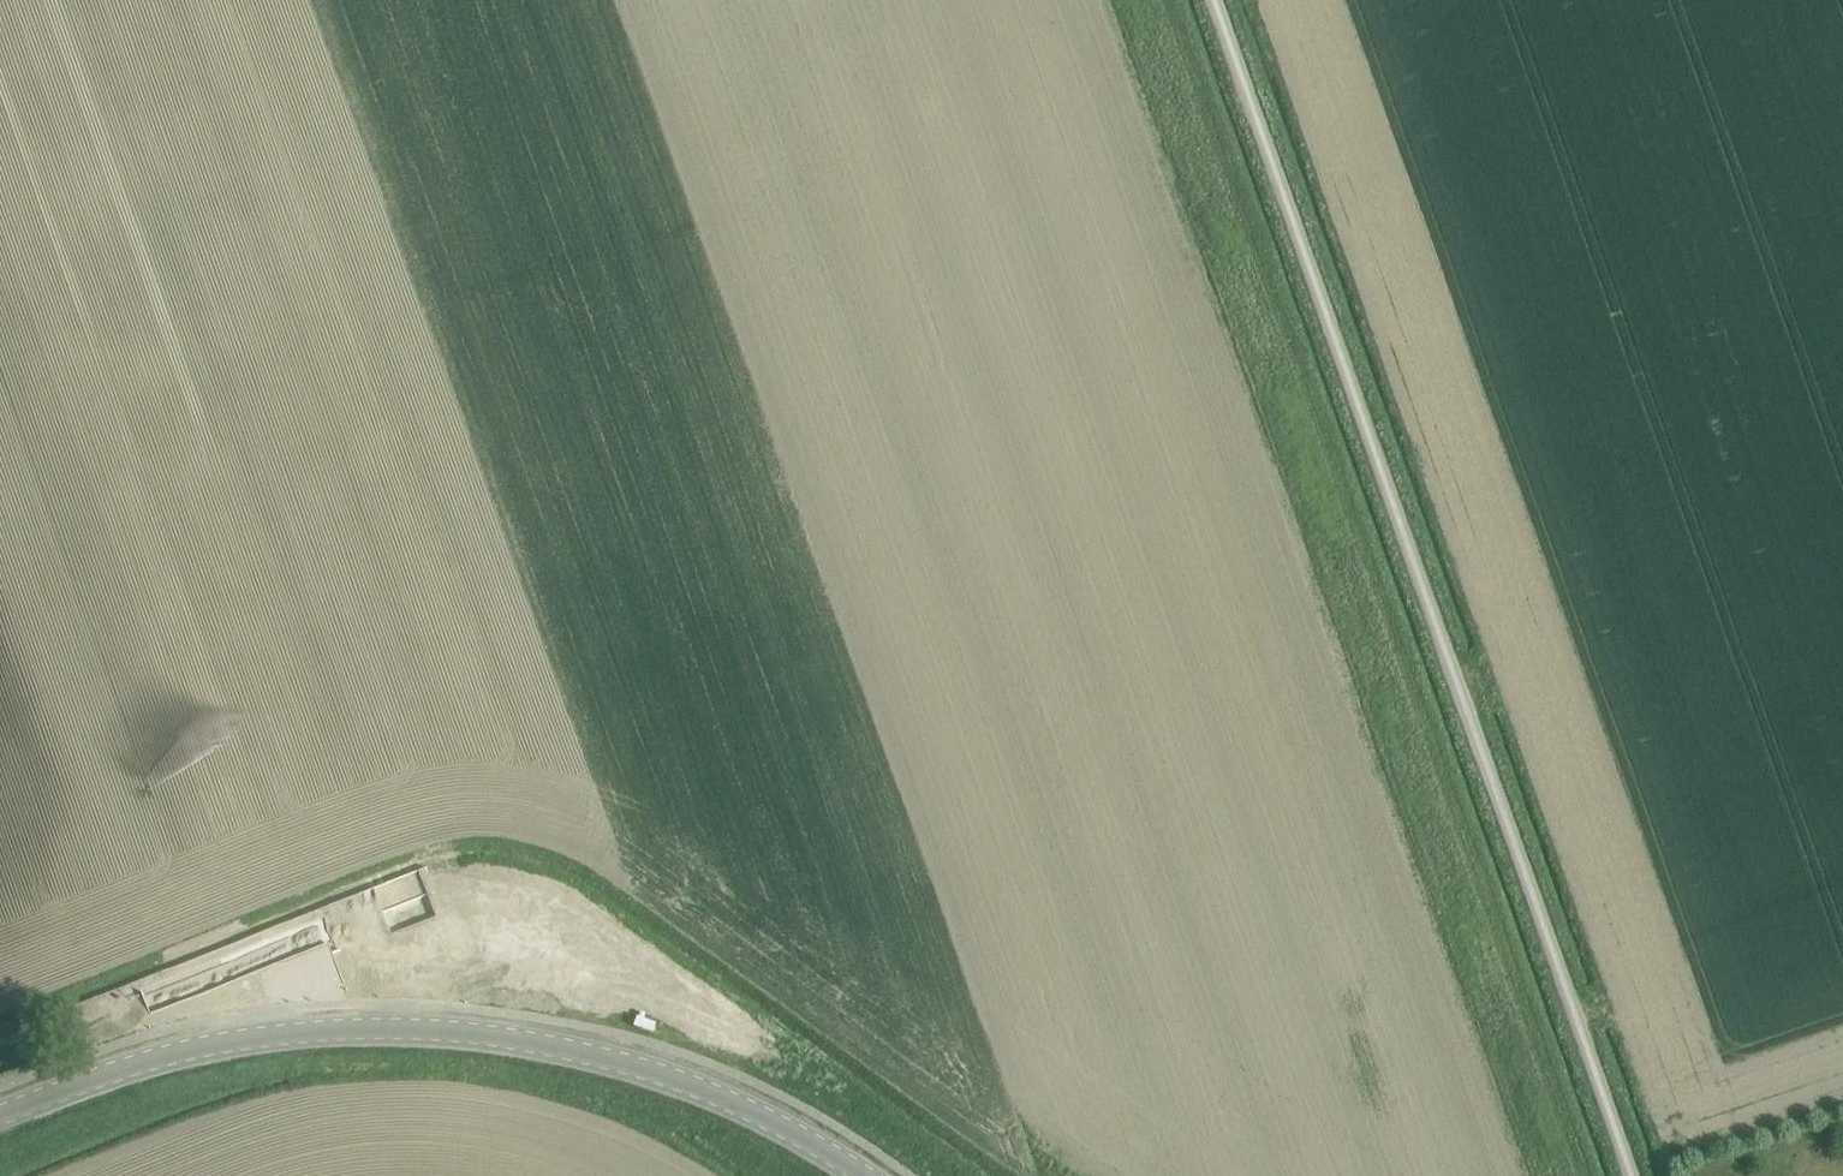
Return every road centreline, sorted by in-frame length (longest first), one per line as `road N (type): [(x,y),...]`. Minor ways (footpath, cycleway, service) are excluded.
road 1 (unclassified): [(1628,1175),(1207,0)]
road 2 (secondary): [(862,1175),(802,1137),(675,1080),(472,1034),(314,1032),(229,1041),(0,1116)]

